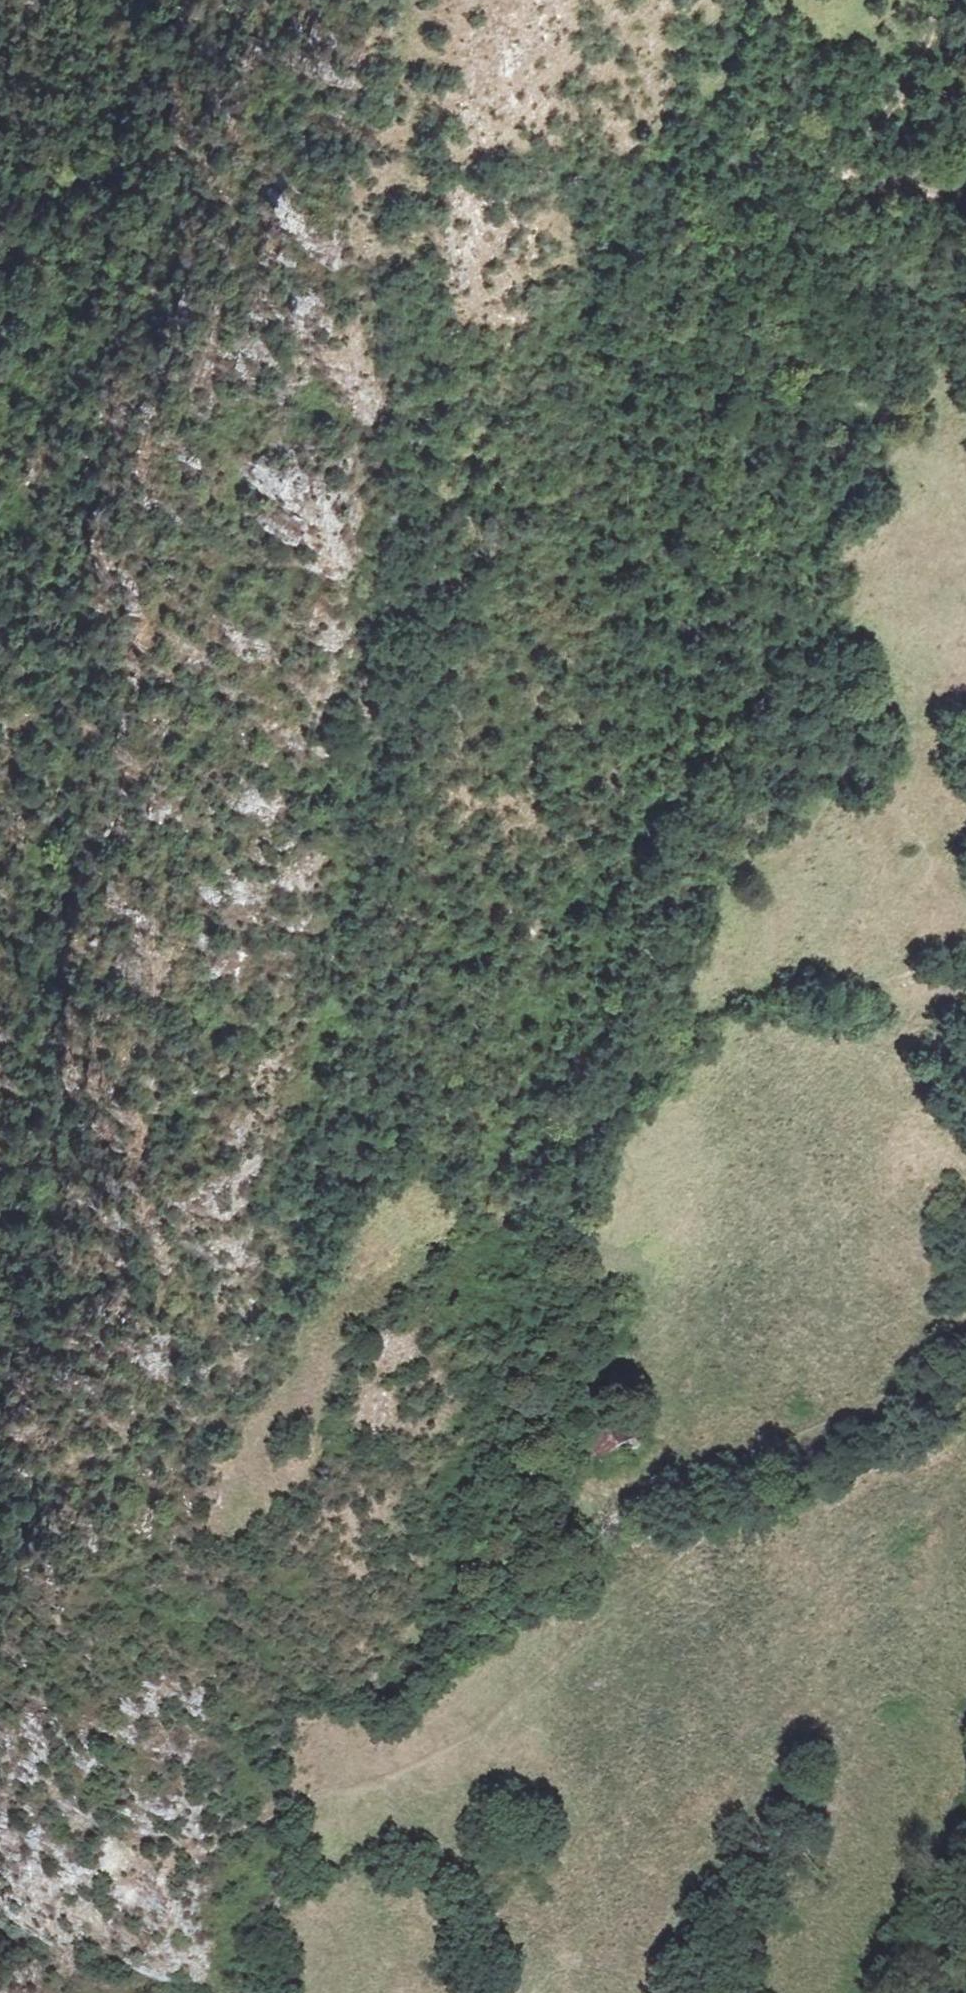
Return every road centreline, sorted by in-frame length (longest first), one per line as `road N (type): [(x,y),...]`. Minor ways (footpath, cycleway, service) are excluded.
road 1 (track): [(952,0),(840,178)]
road 2 (track): [(840,178),(941,171),(965,185)]

